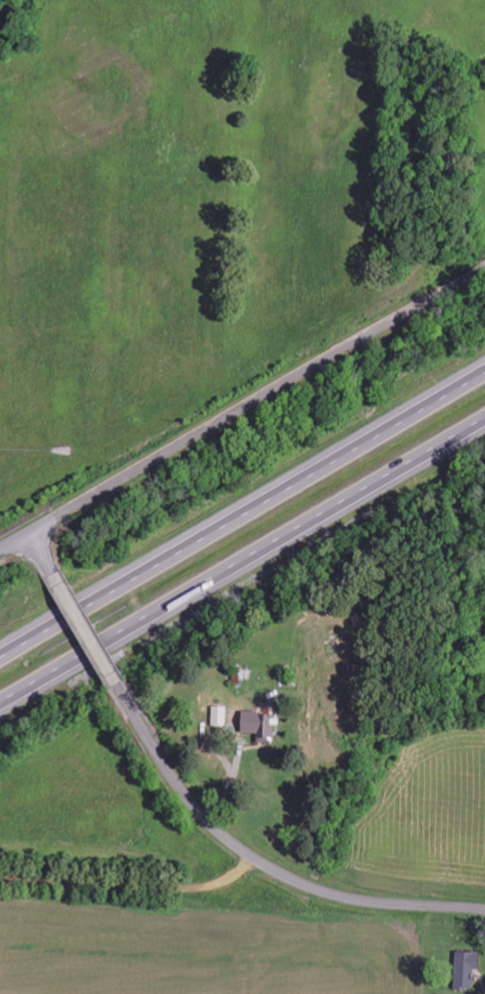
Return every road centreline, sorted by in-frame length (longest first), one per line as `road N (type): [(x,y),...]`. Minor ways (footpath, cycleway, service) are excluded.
road 1 (motorway): [(484,366),(0,652)]
road 2 (motorway): [(0,706),(484,420)]
road 3 (residential): [(484,268),(0,551)]
road 4 (residential): [(484,910),(362,900),(267,865),(199,809),(116,682)]
road 5 (residential): [(116,682),(54,573)]

